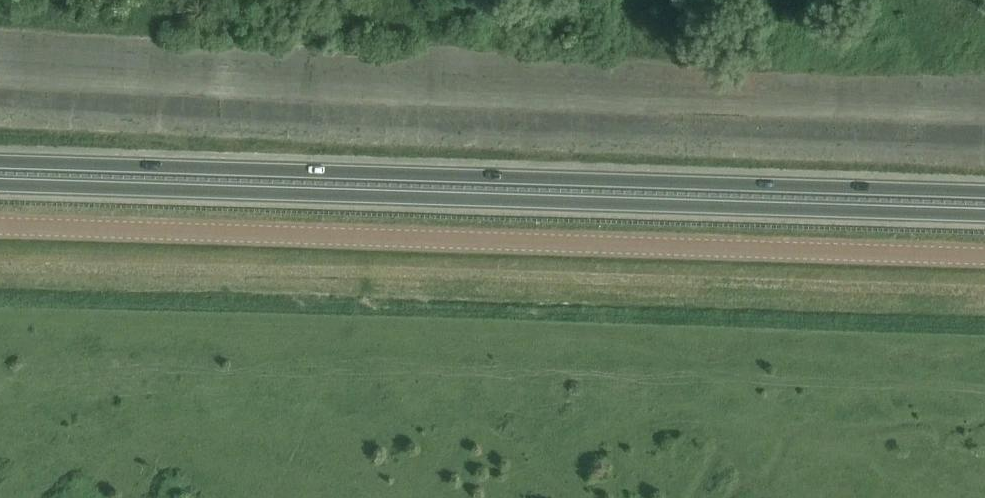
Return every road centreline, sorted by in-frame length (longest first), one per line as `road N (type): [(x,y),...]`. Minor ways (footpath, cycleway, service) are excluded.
road 1 (trunk): [(0,185),(984,216)]
road 2 (tertiary): [(984,257),(0,227)]
road 3 (trunk): [(984,192),(0,162)]

